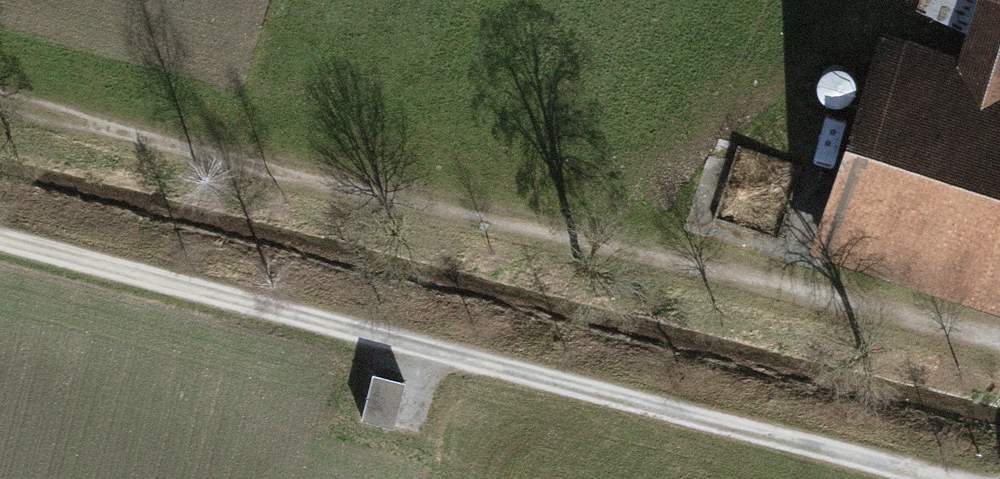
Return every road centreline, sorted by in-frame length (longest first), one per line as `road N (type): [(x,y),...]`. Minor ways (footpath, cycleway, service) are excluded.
road 1 (track): [(0,100),(999,347)]
road 2 (track): [(931,478),(0,244)]

